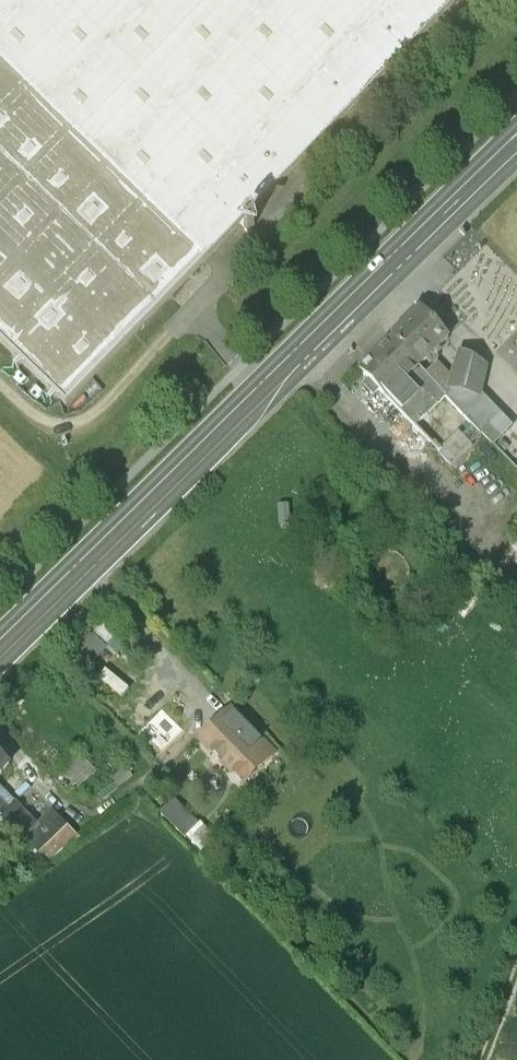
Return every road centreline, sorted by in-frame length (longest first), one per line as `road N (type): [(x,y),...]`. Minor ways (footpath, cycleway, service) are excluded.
road 1 (secondary): [(516,131),(0,644)]

